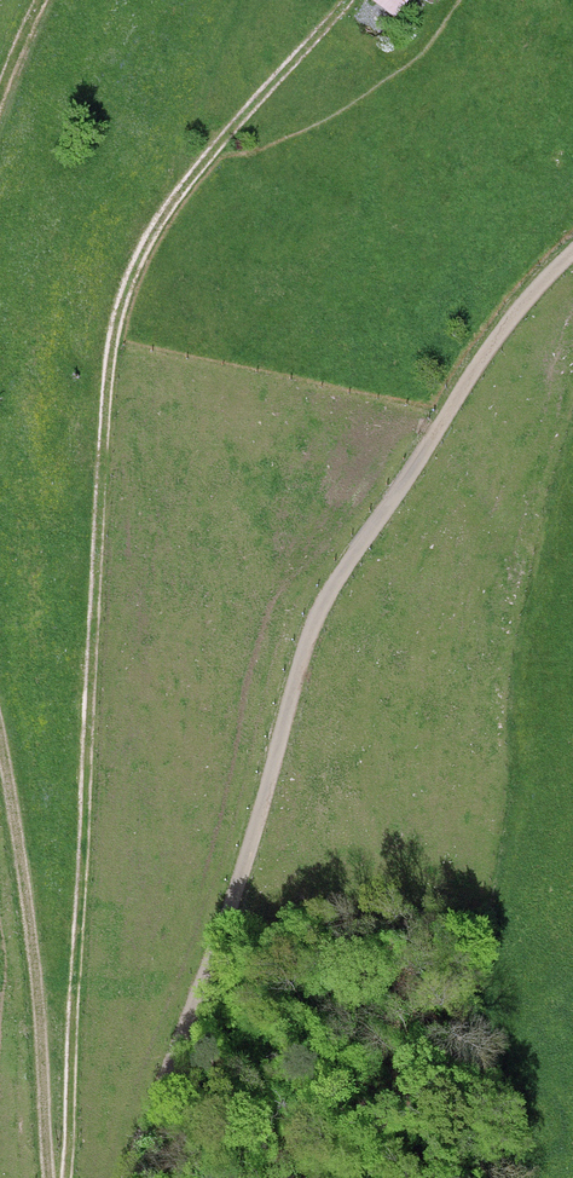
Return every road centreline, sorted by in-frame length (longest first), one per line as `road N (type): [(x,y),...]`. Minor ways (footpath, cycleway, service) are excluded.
road 1 (track): [(68,1177),(107,372),(125,287),(162,215),(344,0)]
road 2 (track): [(48,1177),(22,865),(0,742)]

